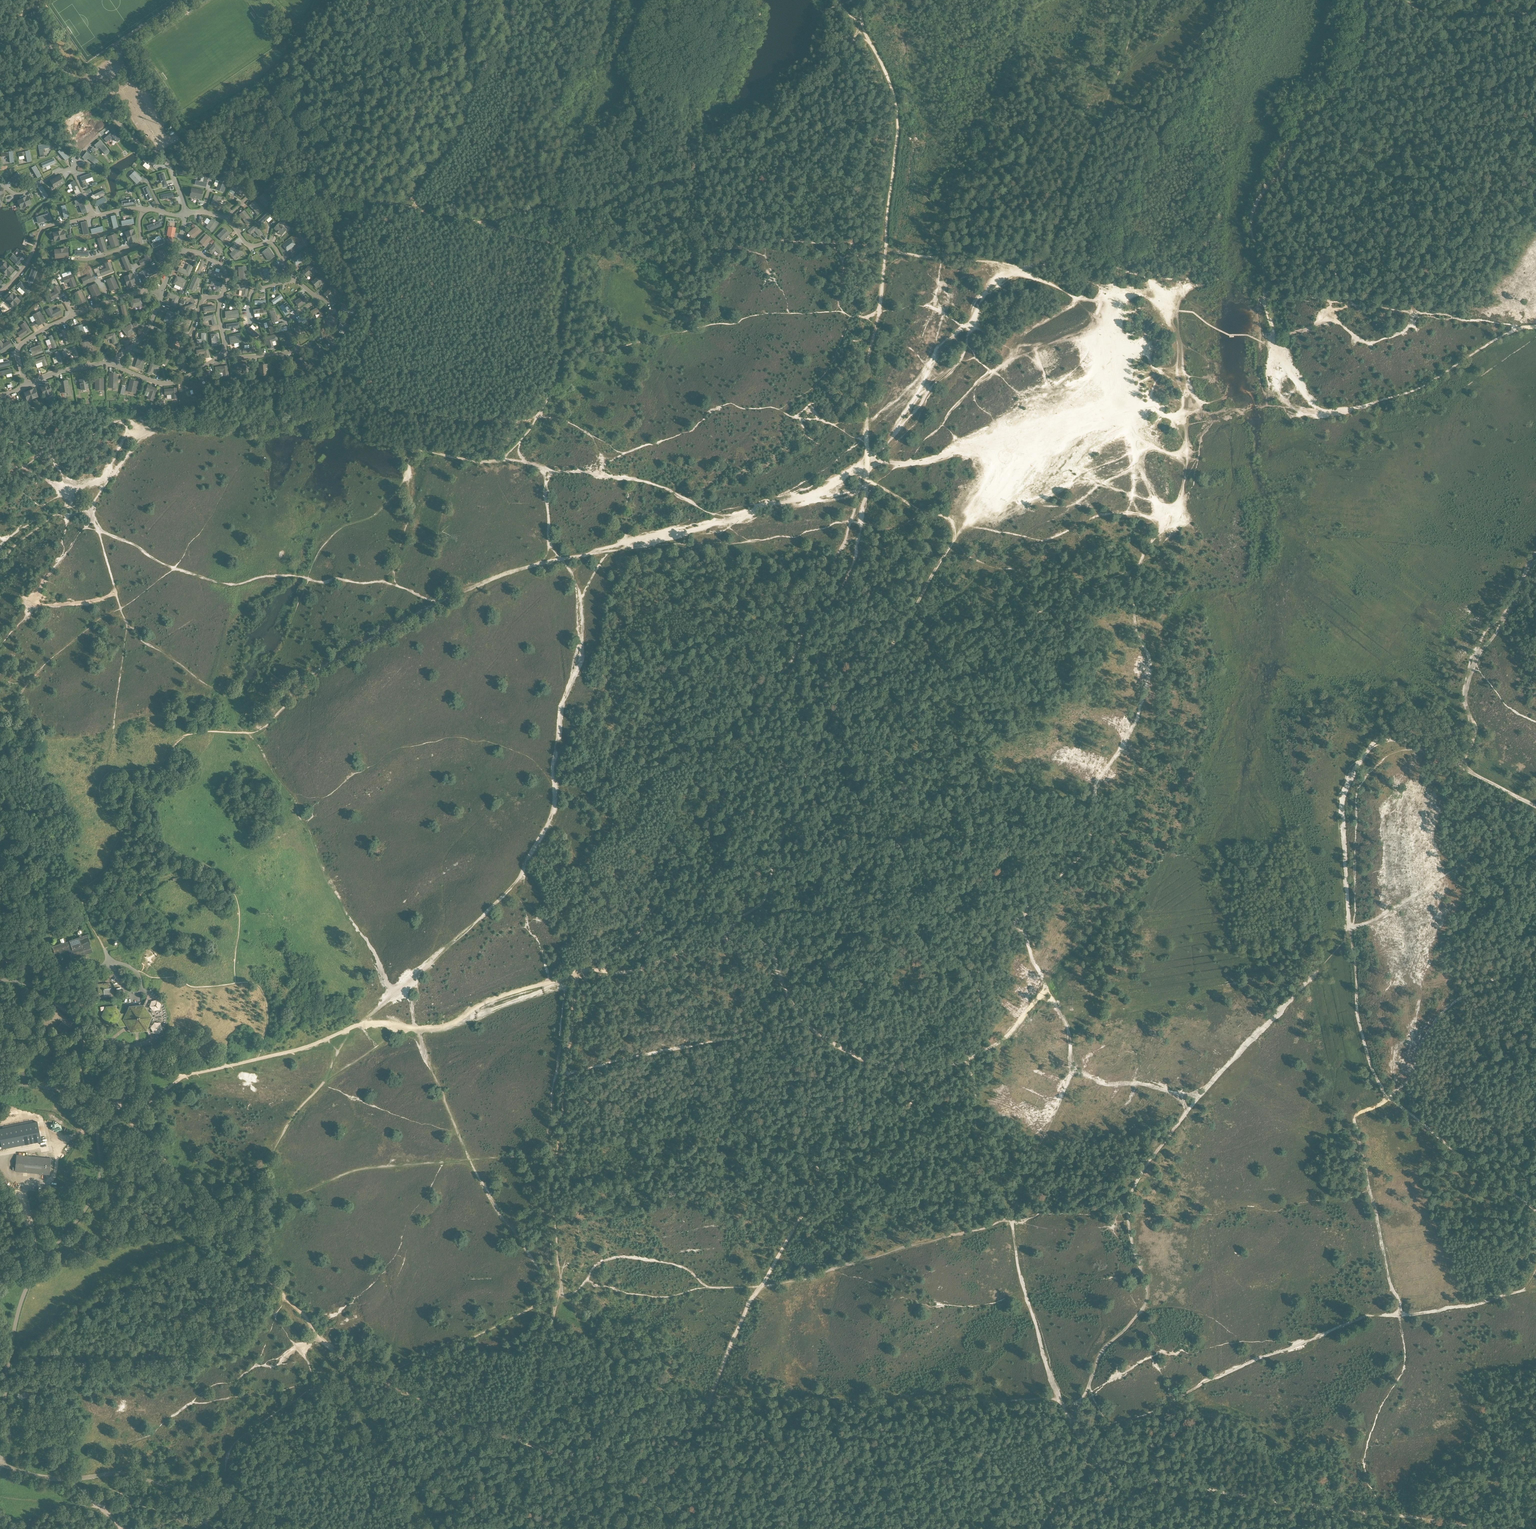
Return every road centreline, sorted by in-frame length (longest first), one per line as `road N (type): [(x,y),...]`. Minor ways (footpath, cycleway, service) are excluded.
road 1 (unclassified): [(0,1464),(21,1299),(89,1202),(101,1171),(98,1130),(137,1077),(136,1048),(98,1036),(37,989)]
road 2 (track): [(862,23),(789,113),(702,173),(598,207),(548,211)]
road 3 (track): [(563,559),(506,574),(391,628),(319,669),(264,729),(249,734)]
road 4 (track): [(867,464),(826,488),(724,523),(563,559)]
road 5 (track): [(602,1474),(444,1412),(346,1362),(320,1338)]
road 6 (track): [(615,0),(585,78),(539,123),(548,211),(484,222)]
road 7 (track): [(417,1028),(470,1159),(552,1296)]
road 8 (track): [(814,671),(725,936)]
road 9 (track): [(502,459),(380,442),(342,414),(259,431)]
road 10 (track): [(1521,327),(1403,395),(1333,411),(1287,407)]
road 11 (track): [(1142,1485),(1390,1516)]
road 12 (track): [(303,1528),(128,1474),(69,1479)]
road 13 (track): [(351,1028),(325,1081),(221,1229)]
road 14 (track): [(885,251),(897,109),(862,23)]
road 15 (track): [(567,250),(561,374),(530,429),(502,459)]
road 16 (track): [(867,464),(856,556),(814,671)]
road 17 (track): [(867,464),(865,372),(885,251)]
road 18 (track): [(141,439),(91,505),(58,513),(0,565)]
road 19 (track): [(376,1379),(552,1296)]
road 20 (track): [(804,1020),(885,1066),(926,1072),(957,1065)]
road 21 (track): [(131,1119),(221,1229)]
road 22 (track): [(549,983),(438,1028),(417,1028)]
road 23 (track): [(1405,0),(1444,20),(1535,12)]
road 24 (track): [(1277,173),(1307,122),(1338,104),(1361,72)]
road 25 (track): [(1263,300),(1252,219),(1277,173)]
road 26 (track): [(725,936),(768,947),(804,1020)]
road 27 (track): [(259,431),(166,428),(141,439)]

